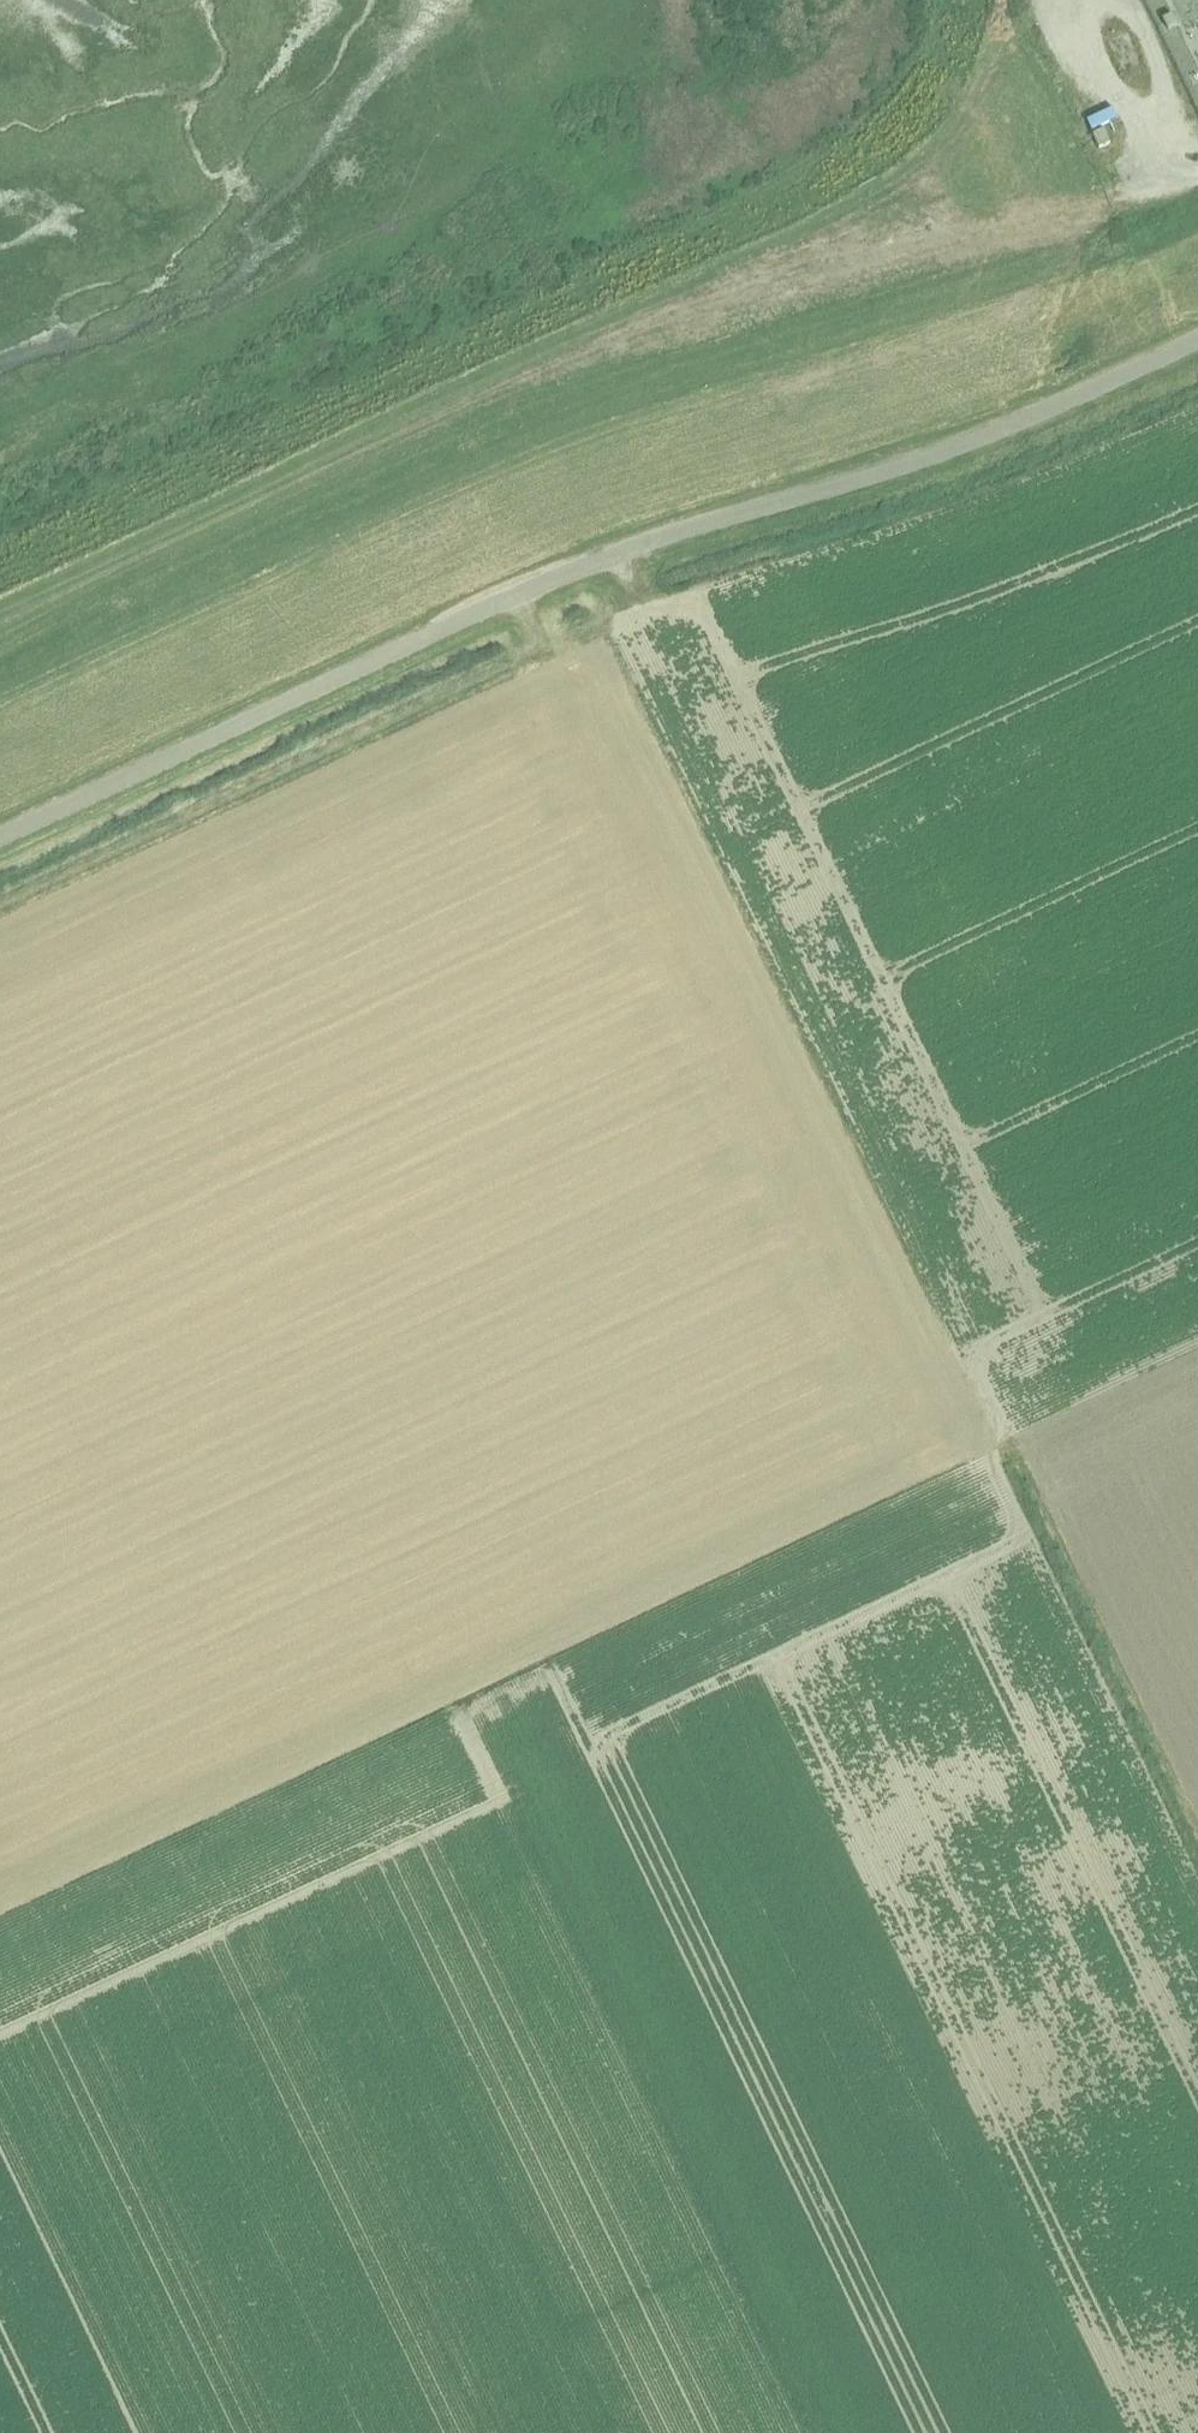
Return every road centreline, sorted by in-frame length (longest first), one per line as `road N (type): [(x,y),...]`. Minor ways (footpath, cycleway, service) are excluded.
road 1 (unclassified): [(1197,339),(1003,428),(871,476),(660,536),(519,590),(0,837)]
road 2 (unclassified): [(1197,173),(1173,180),(1102,0)]

